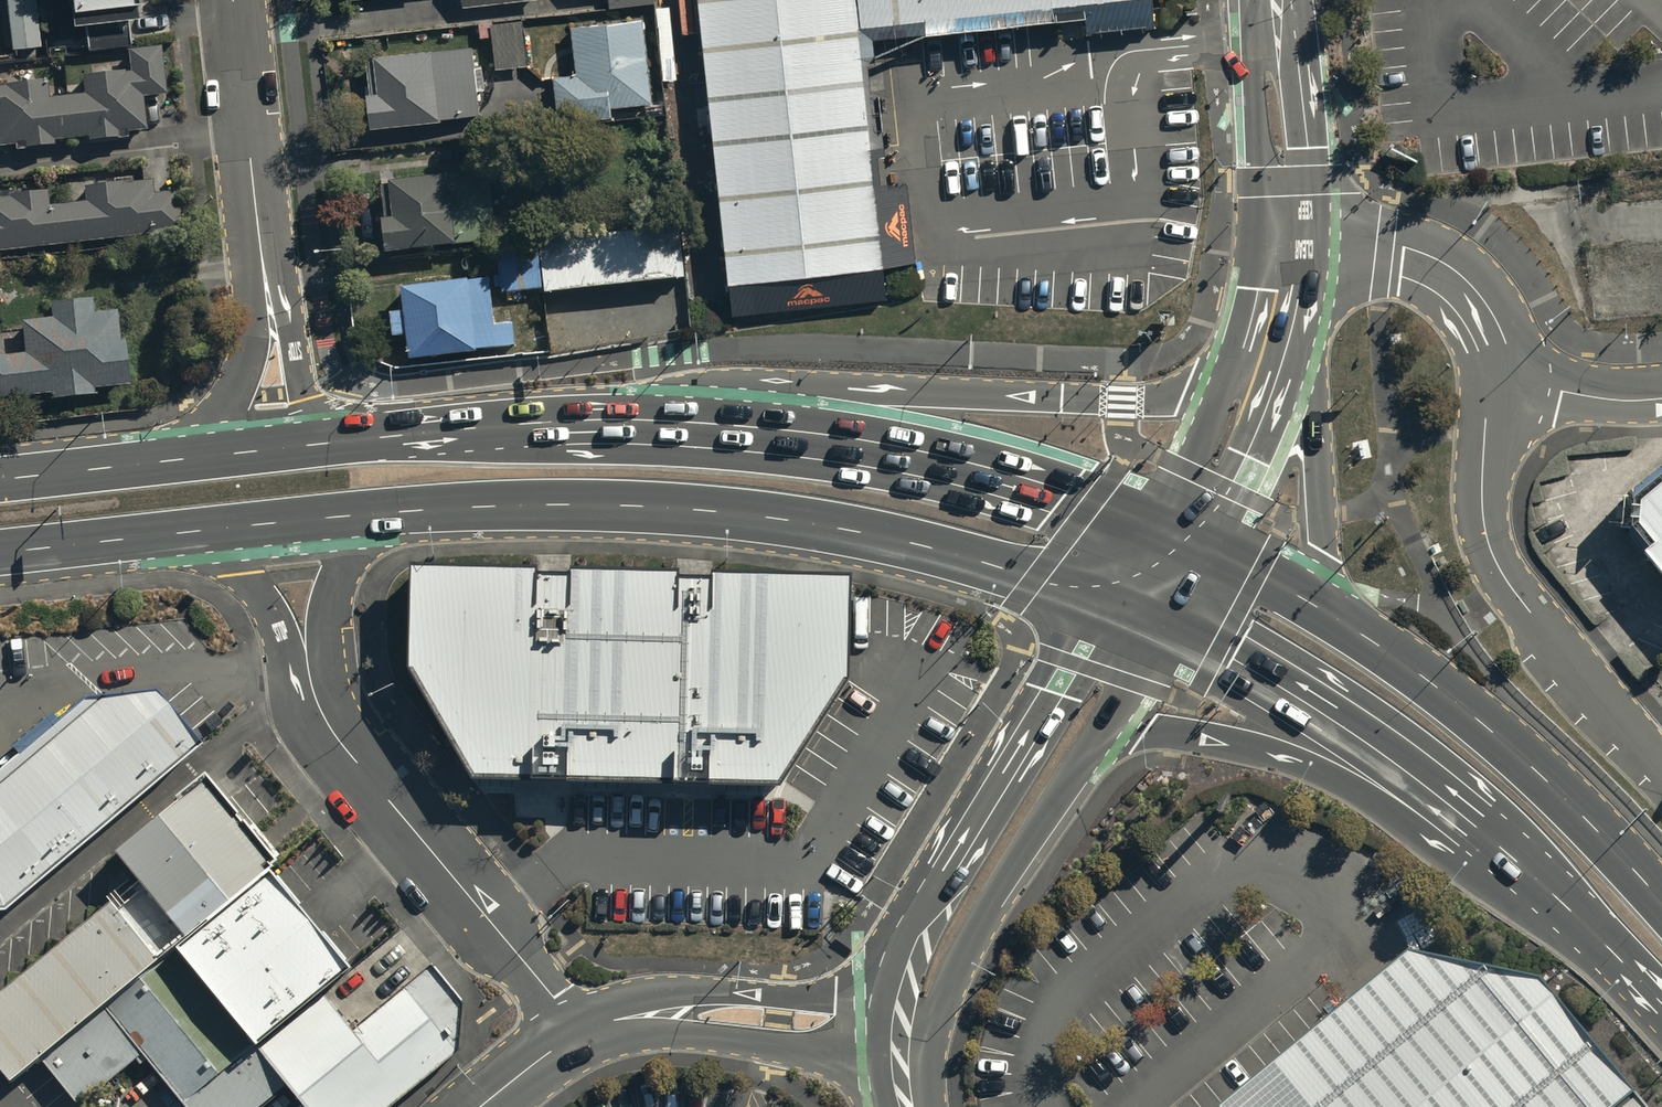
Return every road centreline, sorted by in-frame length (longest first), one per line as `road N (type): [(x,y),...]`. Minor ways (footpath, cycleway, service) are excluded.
road 1 (primary): [(1104,598),(965,557),(735,511),(584,503),(352,515)]
road 2 (primary): [(602,426),(721,386),(1125,401),(1180,393),(1240,360)]
road 3 (primary): [(602,426),(803,441),(929,463),(1153,532)]
road 4 (unclassified): [(904,1035),(899,974),(910,925),(1104,598)]
road 5 (primary): [(1538,875),(1450,856),(1340,777),(1300,759),(1173,732),(1088,754)]
road 6 (primary): [(1538,875),(1364,736),(1162,623)]
road 7 (unclassified): [(1661,770),(1509,584),(1490,548),(1484,437),(1504,381)]
road 8 (primary): [(1338,619),(1473,716),(1661,898)]
road 9 (unclassified): [(579,1031),(350,753)]
road 10 (unclassified): [(1088,754),(946,995),(904,1035)]
road 11 (unclassified): [(579,1031),(683,1012),(904,1035)]
road 12 (primary): [(1294,320),(1314,421),(1325,572),(1338,619)]
road 13 (unclassified): [(350,753),(303,714),(276,625),(256,590),(206,547),(167,535)]
road 14 (unclassified): [(1504,381),(1500,330),(1476,290),(1449,266),(1406,247),(1308,243)]
road 15 (tertiary): [(141,464),(232,398),(261,243)]
road 16 (tertiary): [(1294,320),(1198,548)]
road 17 (tertiary): [(261,243),(235,0)]
road 18 (tertiary): [(1301,0),(1308,243)]
road 19 (unclassified): [(352,515),(327,618),(350,753)]
road 20 (tertiary): [(1262,242),(1251,0)]
road 21 (tertiary): [(261,243),(281,288),(306,400),(373,438)]
road 22 (primary): [(141,464),(373,438)]
road 23 (primary): [(373,438),(602,426)]
road 24 (tertiary): [(1153,532),(1240,360)]
road 25 (primary): [(352,515),(167,535)]
road 26 (primary): [(1661,1004),(1538,875)]
road 27 (primary): [(167,535),(0,553)]
road 28 (unclassified): [(1504,381),(1607,400),(1661,399)]
road 29 (primary): [(1198,548),(1338,619)]
road 30 (unclassified): [(1162,623),(1088,754)]
road 31 (primary): [(0,479),(141,464)]
road 32 (unclassified): [(482,1106),(579,1031)]
road 33 (tertiary): [(1240,360),(1262,242)]

